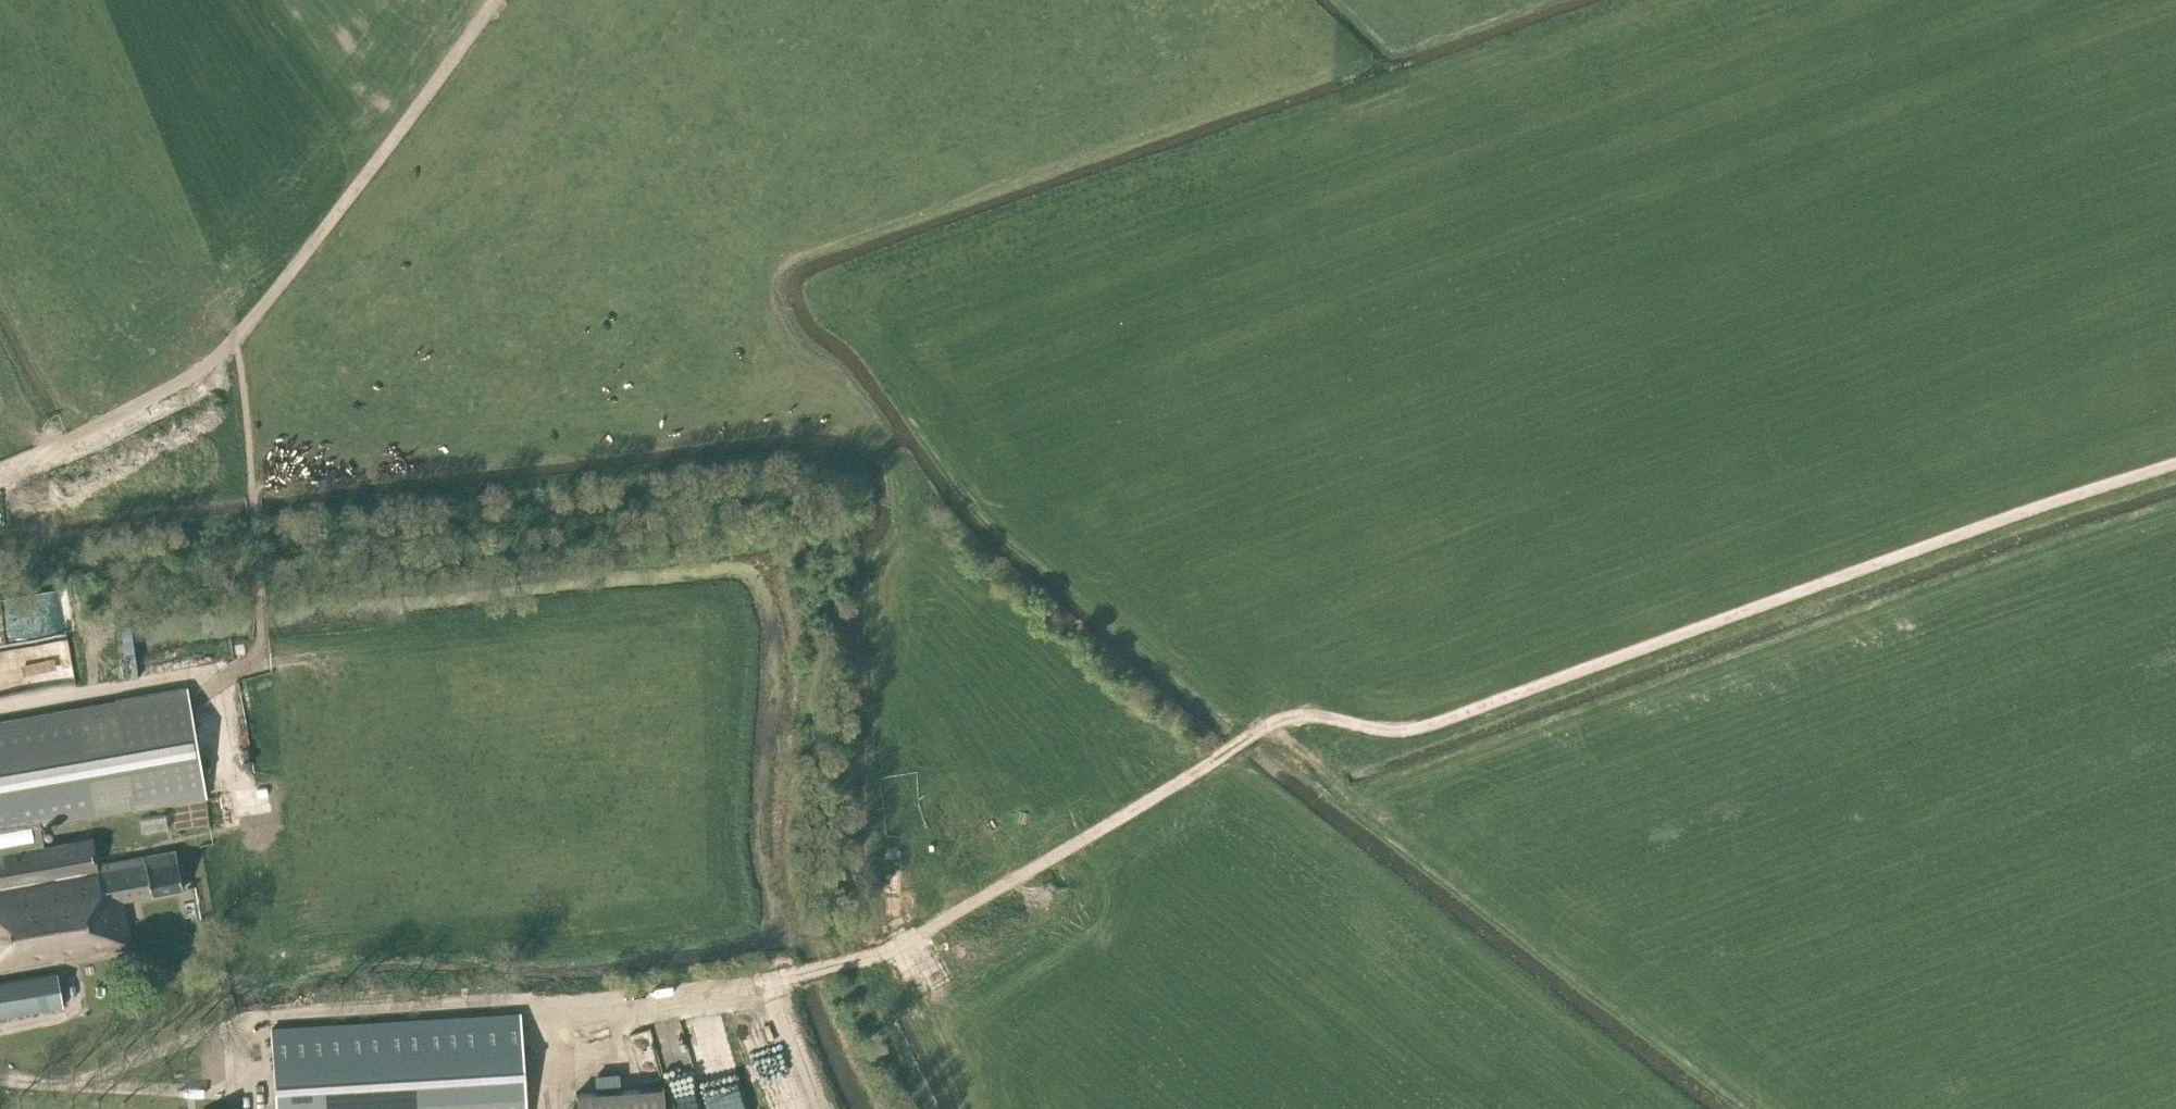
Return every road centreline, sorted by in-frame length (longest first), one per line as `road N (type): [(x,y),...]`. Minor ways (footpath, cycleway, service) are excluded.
road 1 (track): [(2175,461),(1425,725),(1280,717),(920,934),(817,971)]

